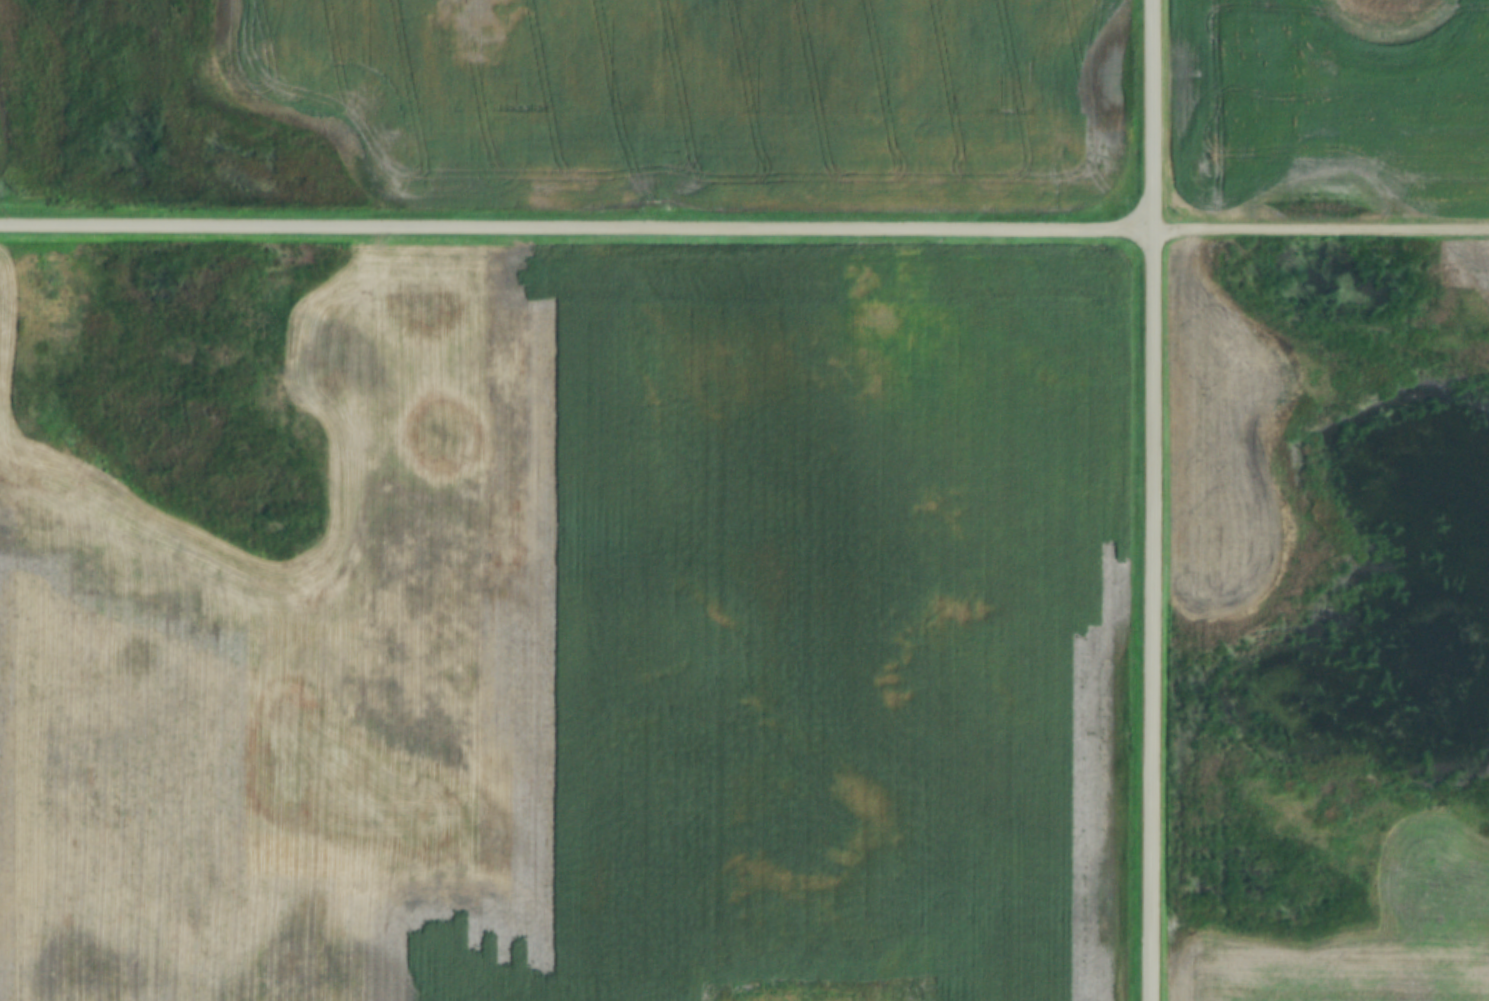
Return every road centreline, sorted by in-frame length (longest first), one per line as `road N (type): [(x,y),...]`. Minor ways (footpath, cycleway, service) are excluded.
road 1 (residential): [(0,228),(1488,232)]
road 2 (tertiary): [(1155,1000),(1155,0)]

